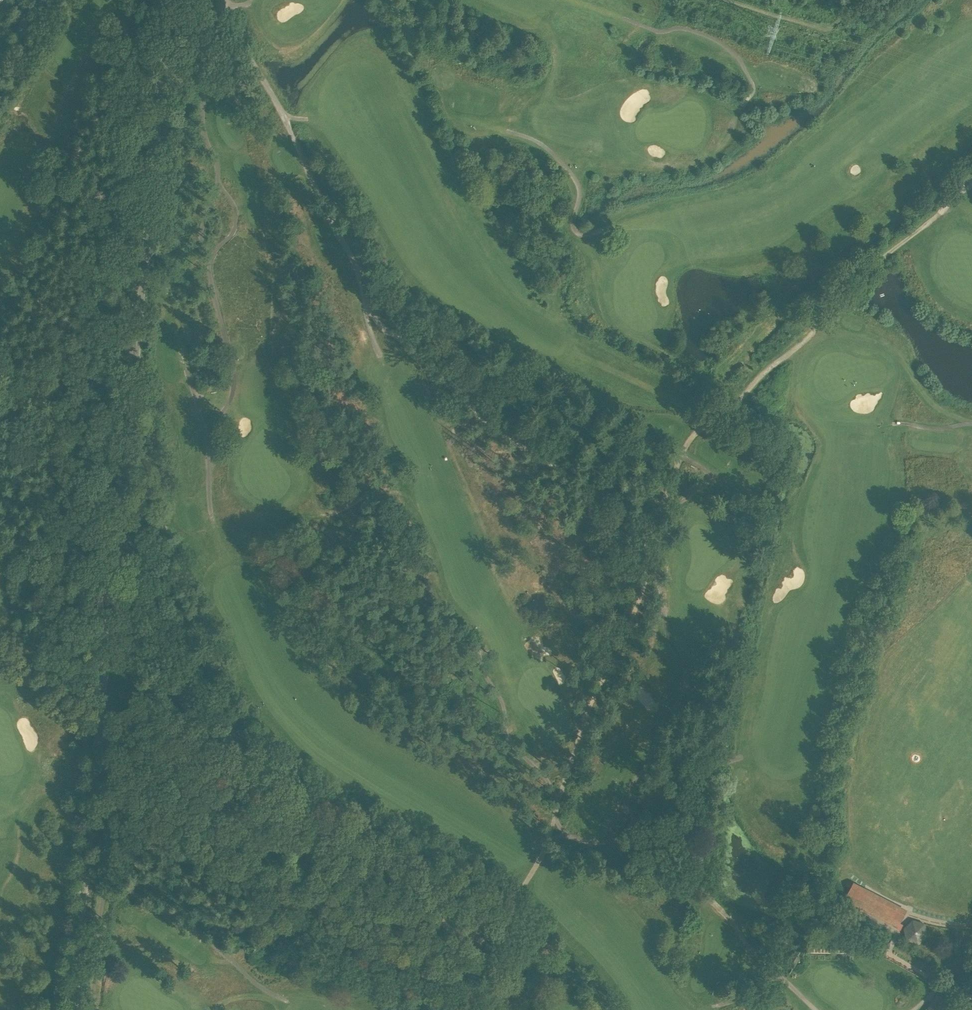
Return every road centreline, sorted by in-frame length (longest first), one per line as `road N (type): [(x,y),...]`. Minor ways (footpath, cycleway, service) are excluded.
road 1 (unclassified): [(71,1009),(173,0)]

